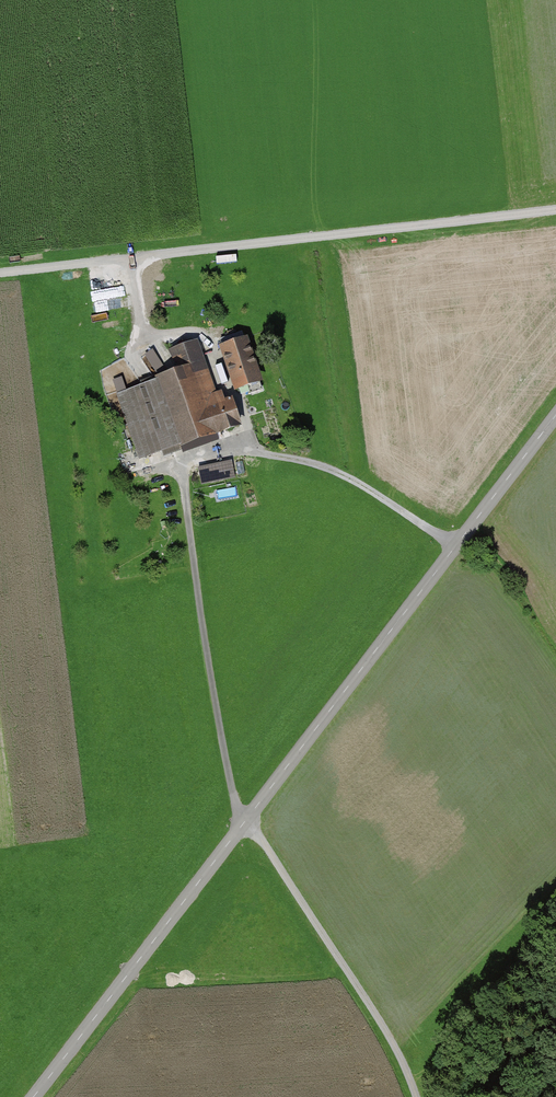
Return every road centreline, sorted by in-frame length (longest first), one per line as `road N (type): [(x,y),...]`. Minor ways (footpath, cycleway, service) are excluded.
road 1 (track): [(417,1096),(377,1014),(235,804),(183,466),(258,453),(304,462),(382,499),(454,548)]
road 2 (tertiary): [(555,415),(35,1096)]
road 3 (track): [(0,274),(555,210)]

